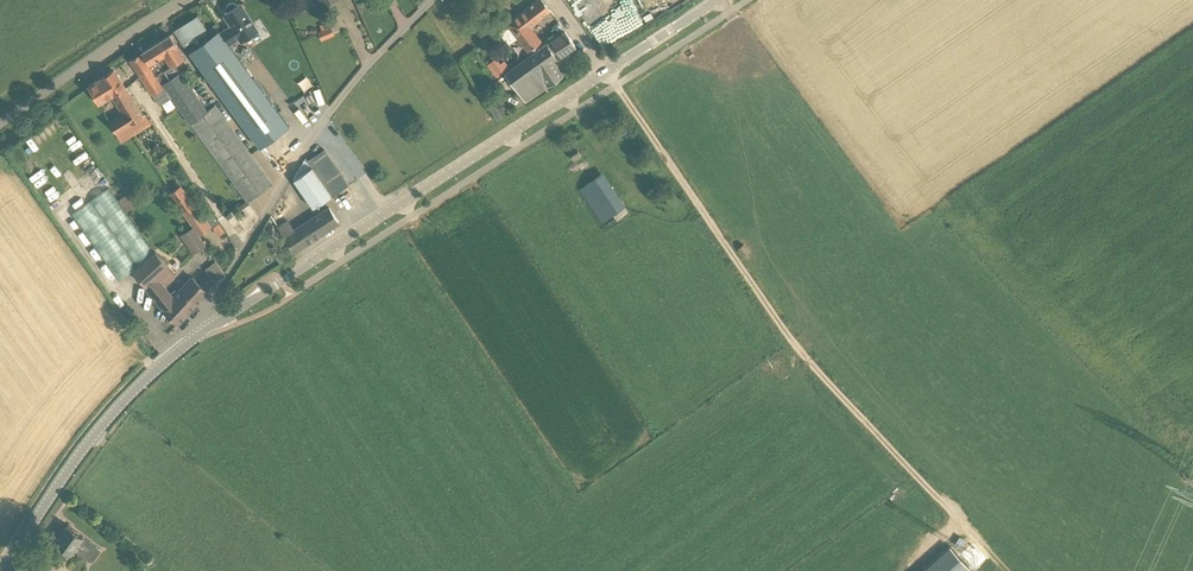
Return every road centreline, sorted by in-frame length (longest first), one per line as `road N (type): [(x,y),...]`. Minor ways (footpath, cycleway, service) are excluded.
road 1 (track): [(1005,570),(789,337),(604,74)]
road 2 (tertiary): [(234,313),(604,74)]
road 3 (unclassified): [(181,353),(316,132),(431,0)]
road 4 (tertiary): [(4,570),(109,417),(181,353)]
road 5 (residential): [(0,123),(189,0)]
road 6 (tertiary): [(604,74),(717,0)]

